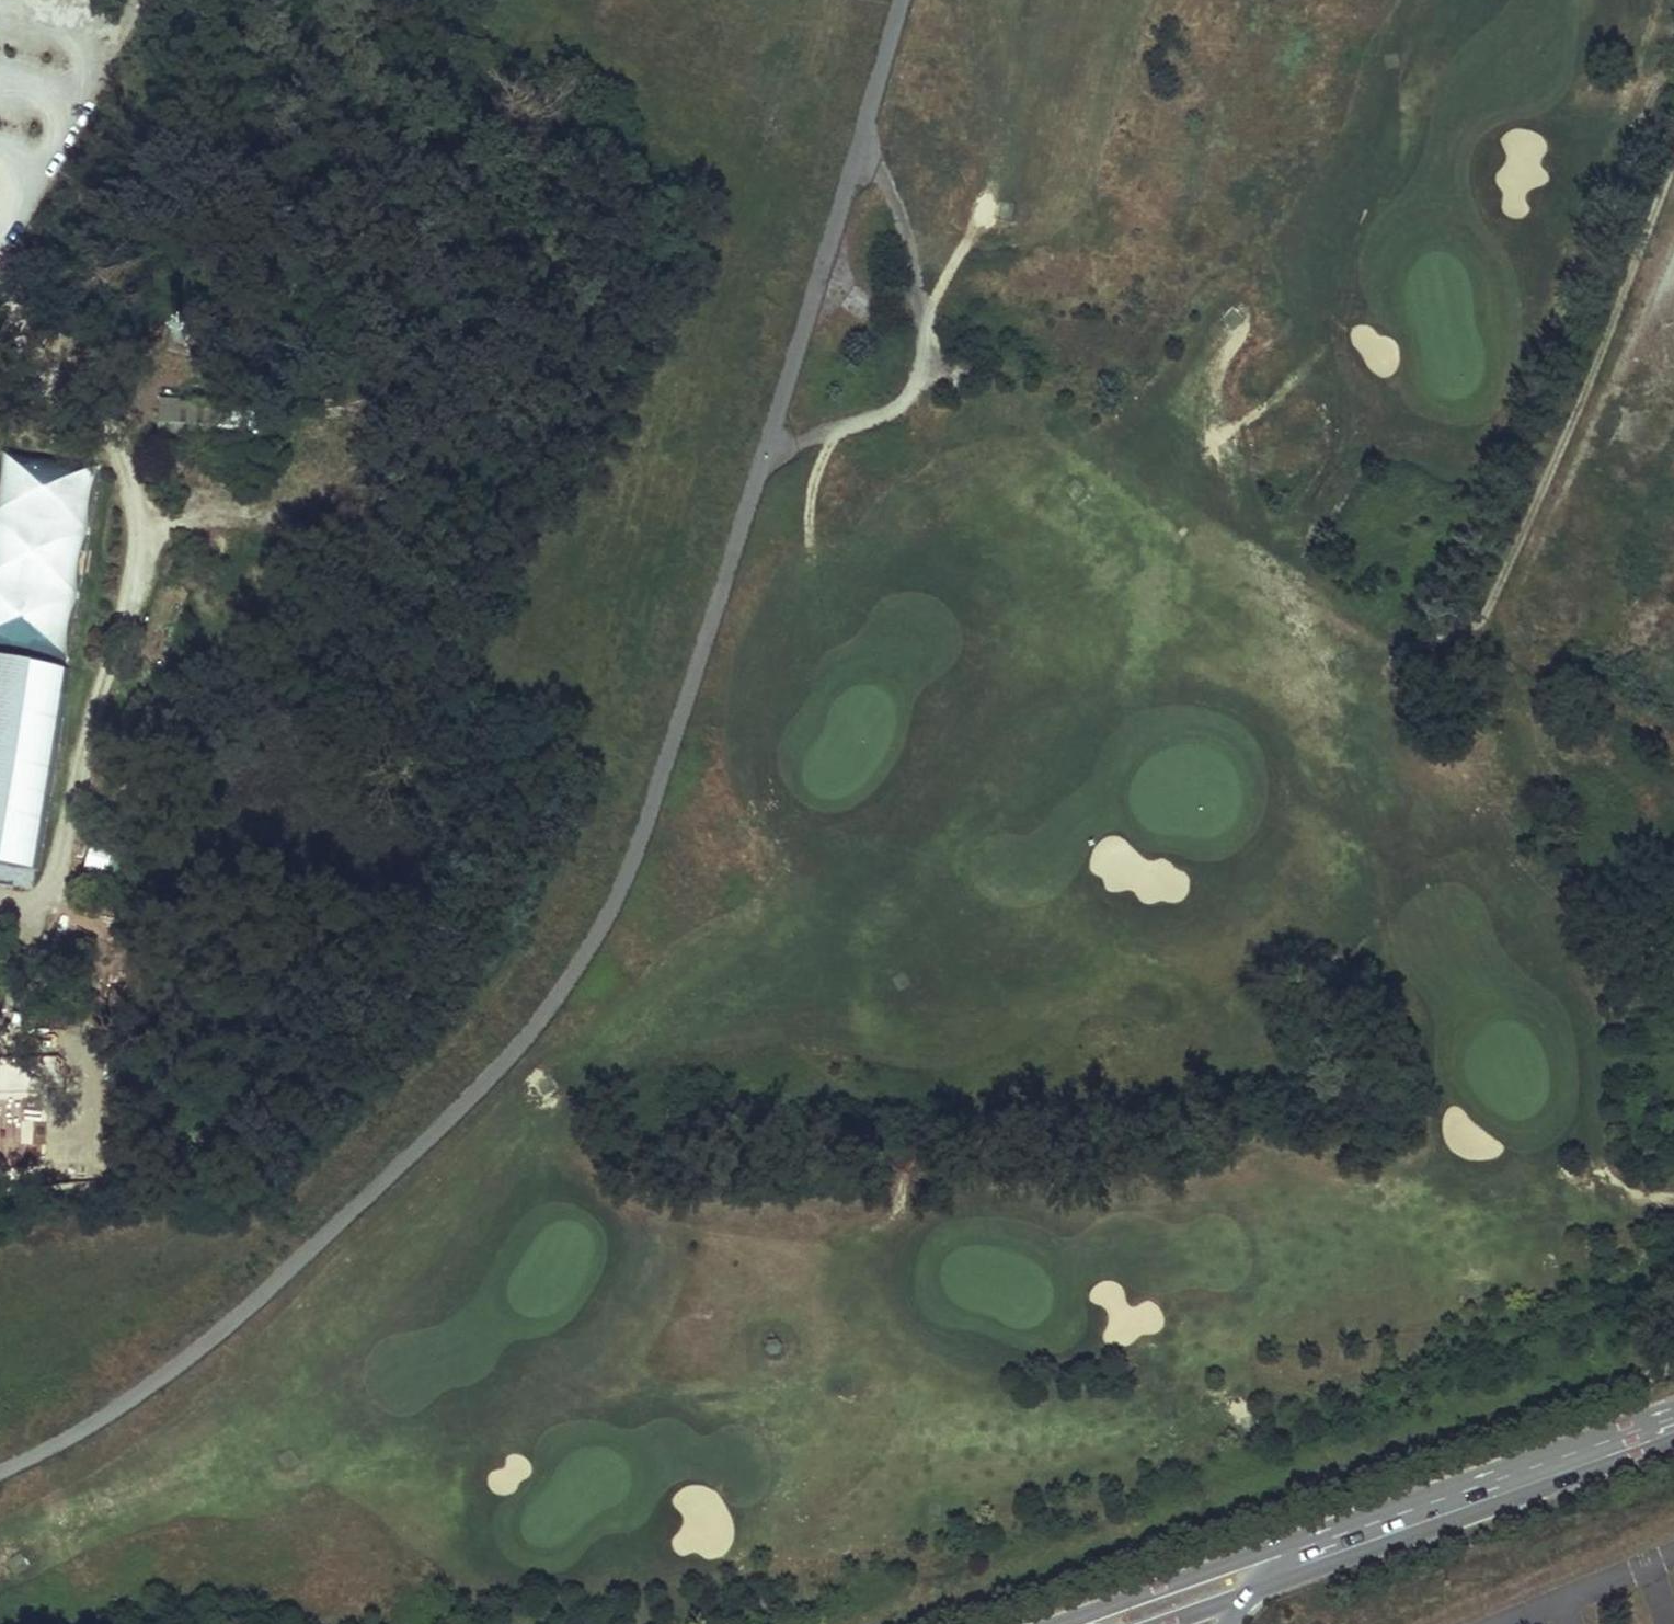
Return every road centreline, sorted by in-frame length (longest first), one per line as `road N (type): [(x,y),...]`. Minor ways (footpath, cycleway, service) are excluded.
road 1 (tertiary): [(1673,1421),(1259,1571)]
road 2 (tertiary): [(1259,1571),(1199,1572),(1066,1623)]

